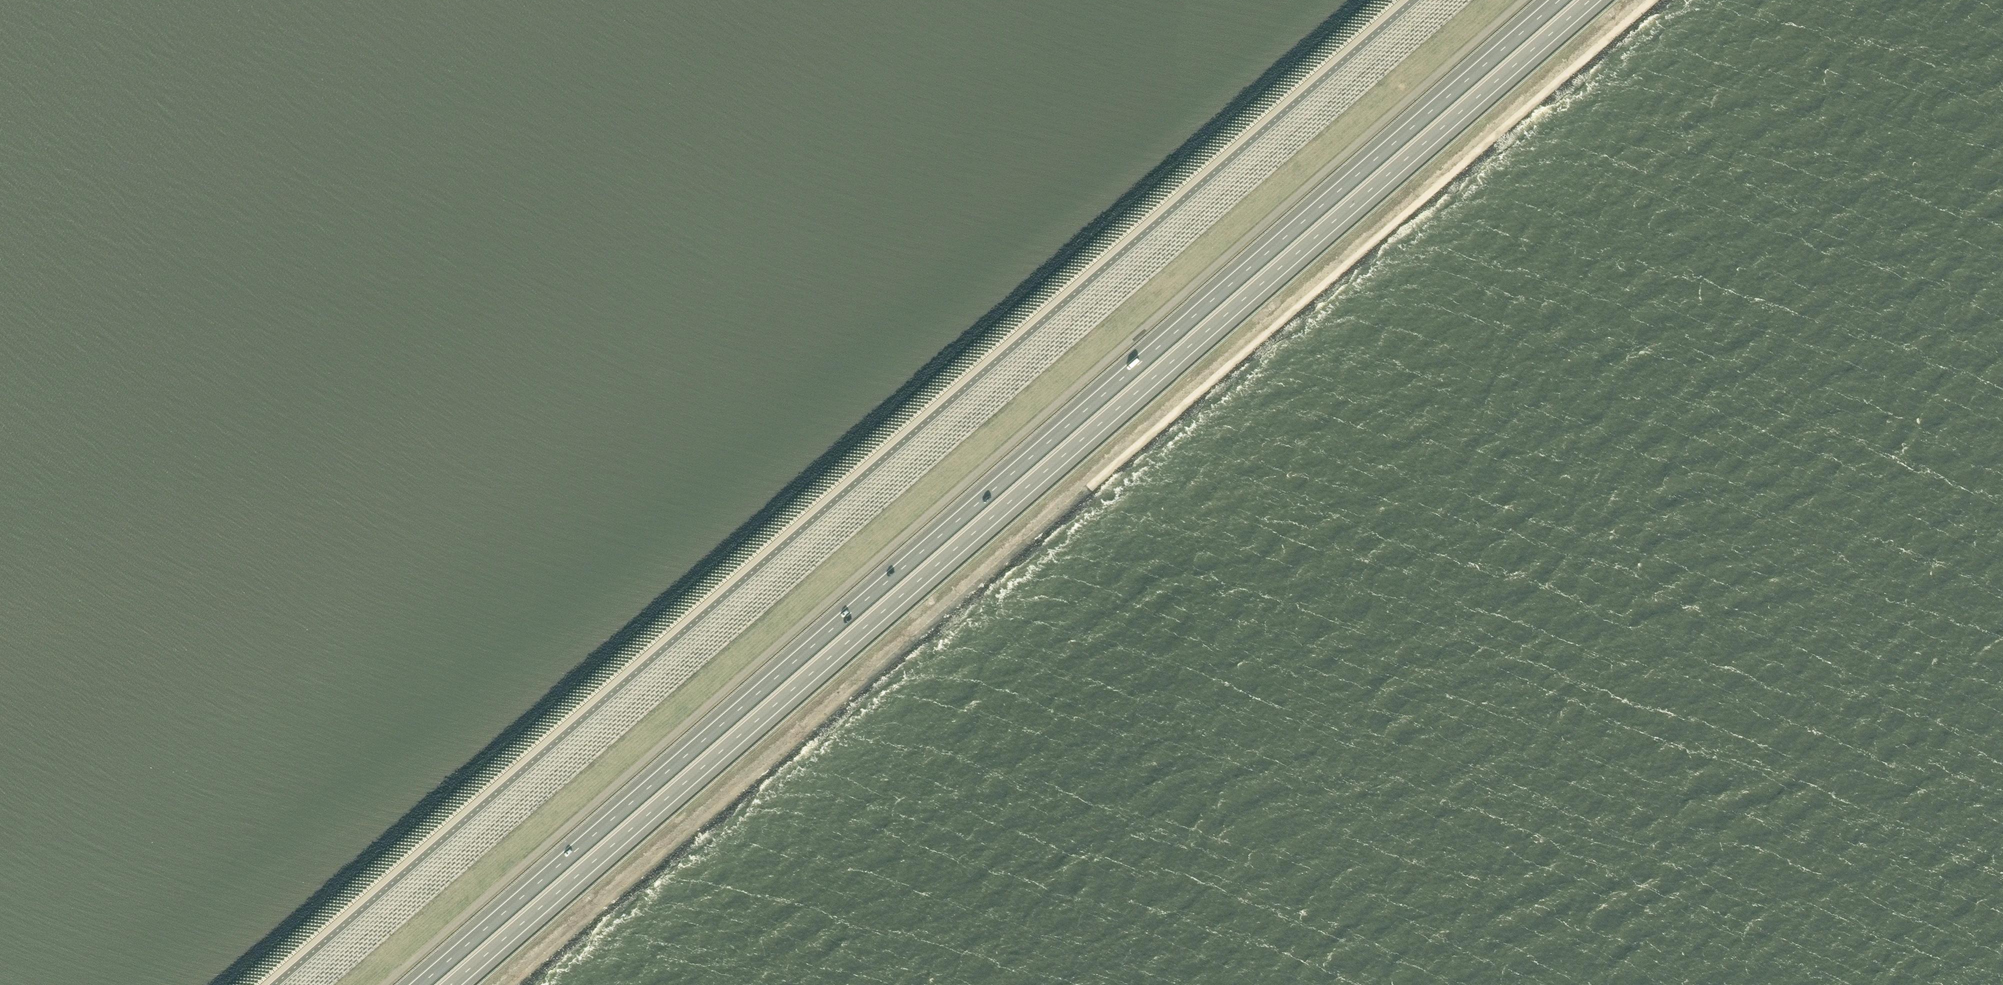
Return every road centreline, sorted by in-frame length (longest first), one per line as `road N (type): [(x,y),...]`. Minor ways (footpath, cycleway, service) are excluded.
road 1 (motorway): [(1557,0),(417,984)]
road 2 (motorway): [(447,984),(1587,0)]

